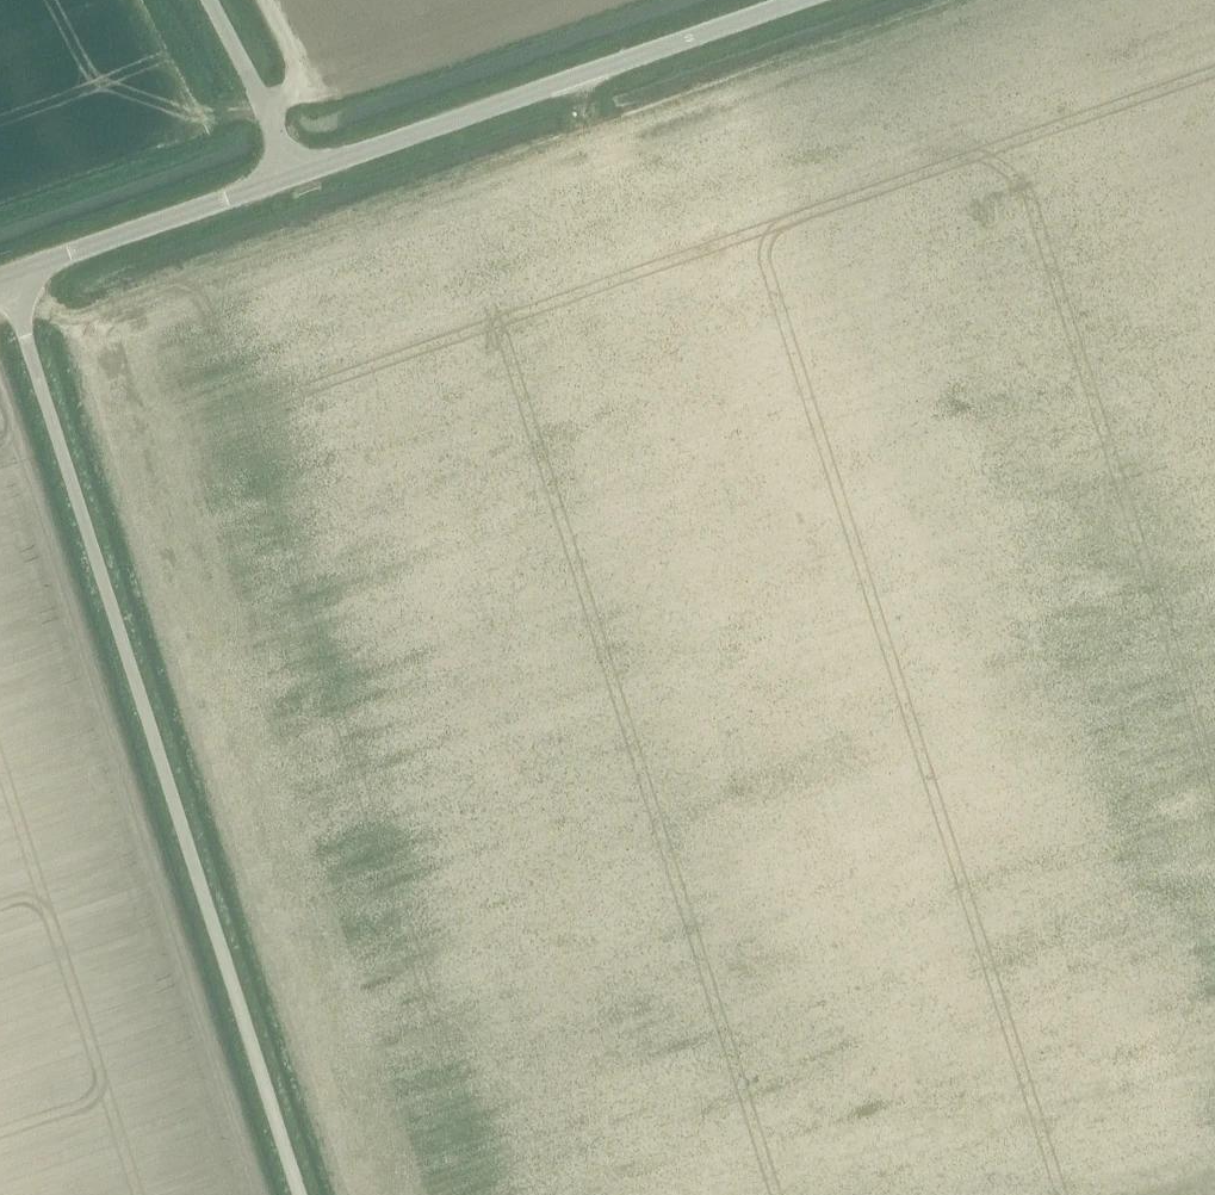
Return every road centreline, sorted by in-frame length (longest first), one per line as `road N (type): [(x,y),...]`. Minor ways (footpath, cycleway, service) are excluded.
road 1 (unclassified): [(298,1194),(6,275)]
road 2 (unclassified): [(297,172),(796,0)]
road 3 (unclassified): [(6,275),(297,172)]
road 4 (unclassified): [(297,172),(205,0)]
road 5 (track): [(259,103),(306,84),(262,0)]

